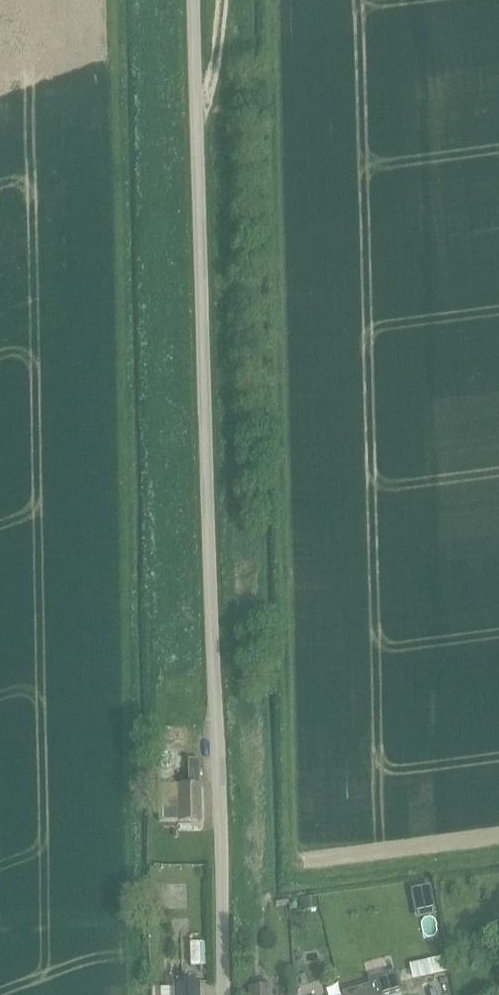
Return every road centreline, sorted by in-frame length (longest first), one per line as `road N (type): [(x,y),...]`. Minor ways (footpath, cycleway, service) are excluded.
road 1 (unclassified): [(221,994),(195,0)]

